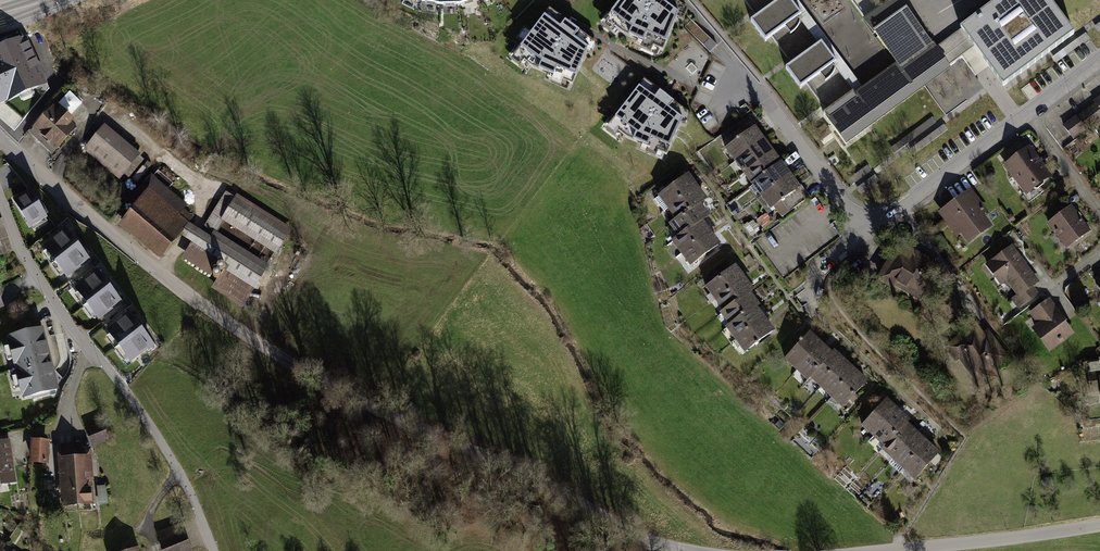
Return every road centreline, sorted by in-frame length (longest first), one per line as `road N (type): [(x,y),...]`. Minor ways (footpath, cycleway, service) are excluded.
road 1 (unclassified): [(0,134),(109,231),(241,331),(592,516),(696,550)]
road 2 (residential): [(217,550),(167,449),(31,269),(0,200)]
road 3 (unclassified): [(872,550),(1099,525)]
road 4 (residential): [(1026,114),(873,227)]
road 5 (residential): [(873,227),(761,81)]
road 6 (residential): [(1026,114),(1099,211)]

